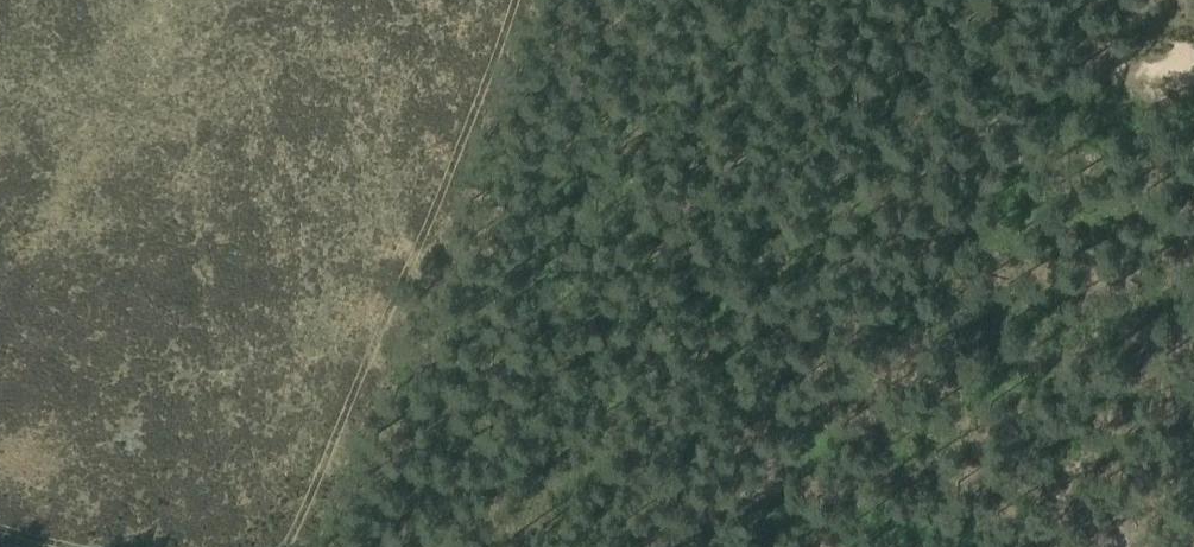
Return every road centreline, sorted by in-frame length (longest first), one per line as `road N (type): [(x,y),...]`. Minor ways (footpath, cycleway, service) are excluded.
road 1 (track): [(519,0),(429,222),(281,546)]

